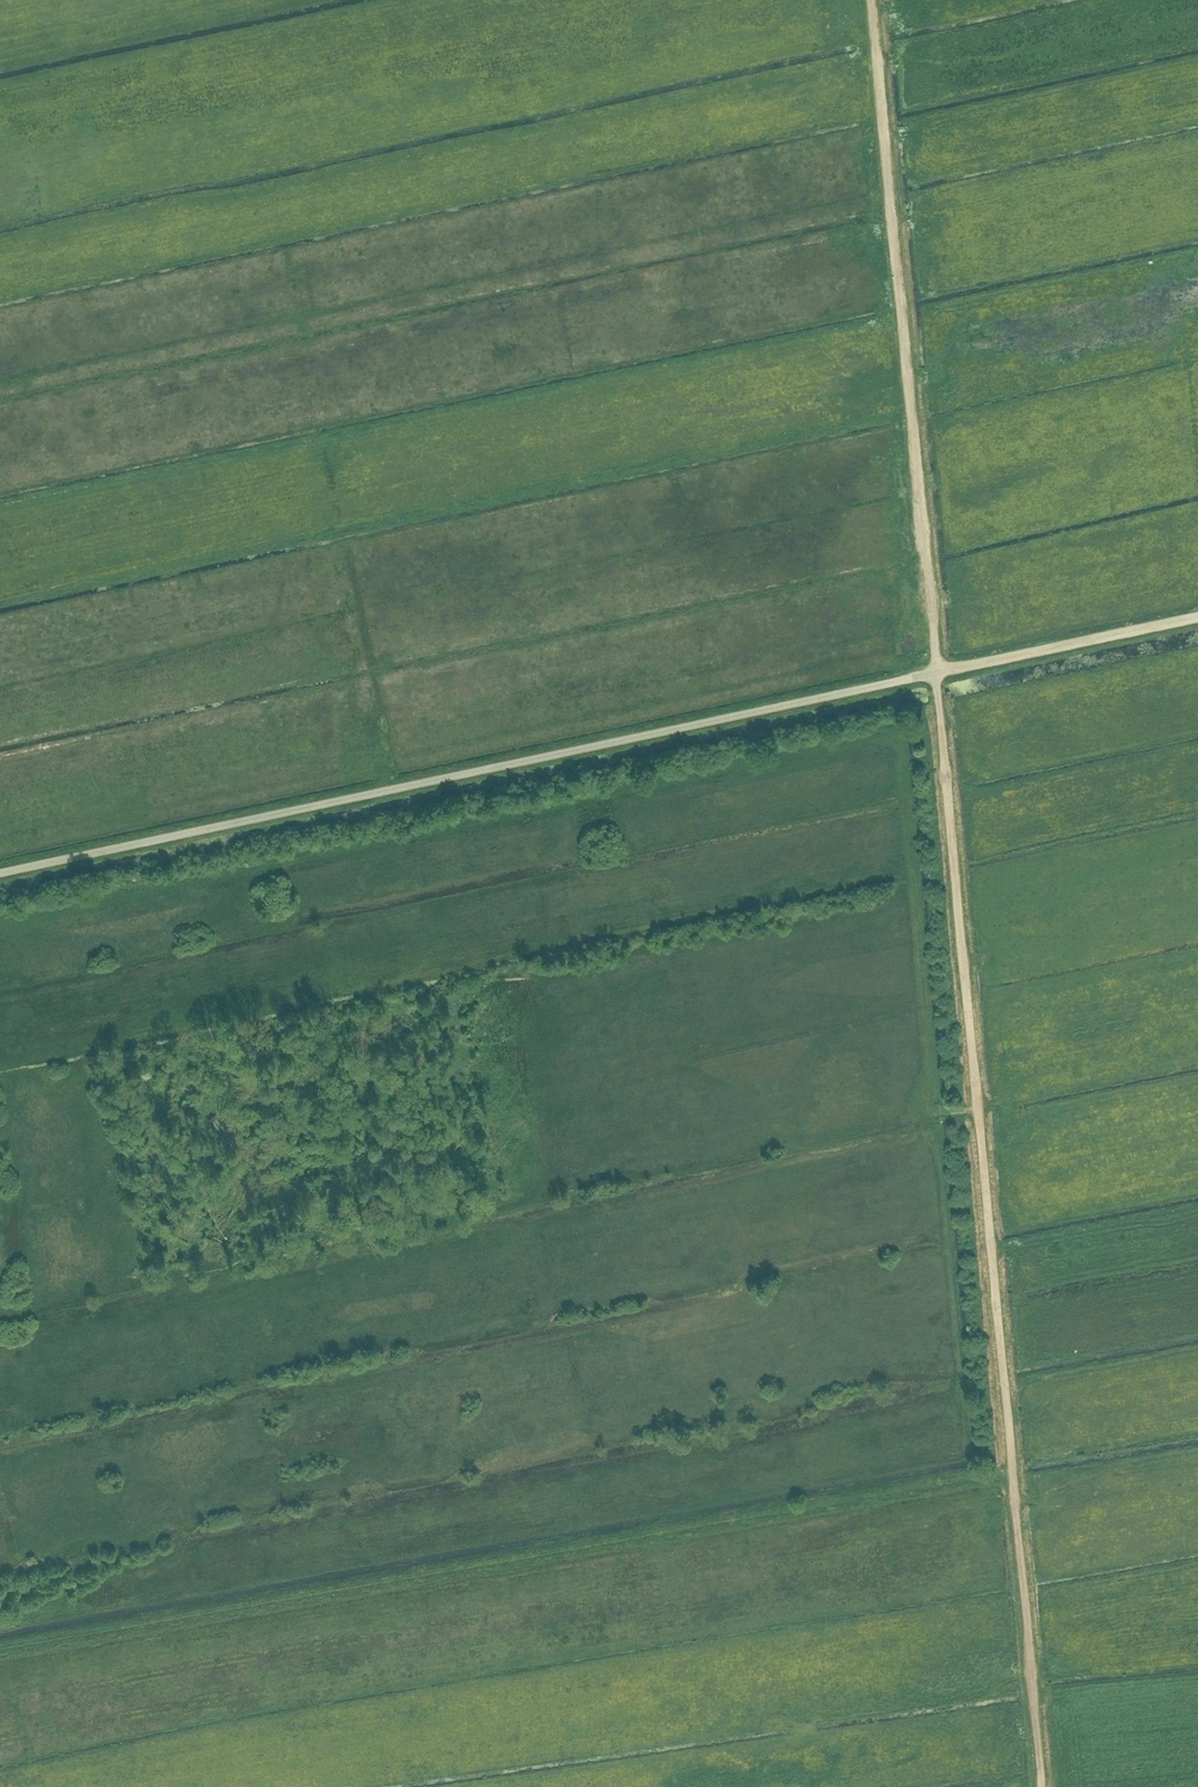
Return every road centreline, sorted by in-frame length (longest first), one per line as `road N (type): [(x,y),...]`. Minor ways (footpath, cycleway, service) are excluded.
road 1 (track): [(1042,1786),(874,0)]
road 2 (unclassified): [(1197,615),(0,872)]

